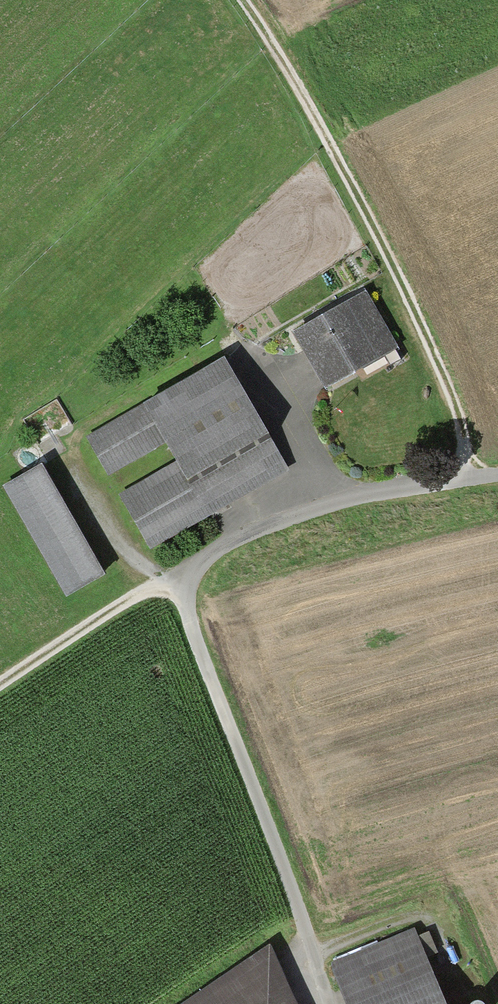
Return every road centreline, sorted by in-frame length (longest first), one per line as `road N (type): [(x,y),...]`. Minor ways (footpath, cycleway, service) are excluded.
road 1 (track): [(244,0),(330,141),(442,373),(473,478)]
road 2 (residential): [(182,564),(322,1003)]
road 3 (residential): [(182,564),(366,494),(497,475)]
road 4 (track): [(182,564),(0,691)]

